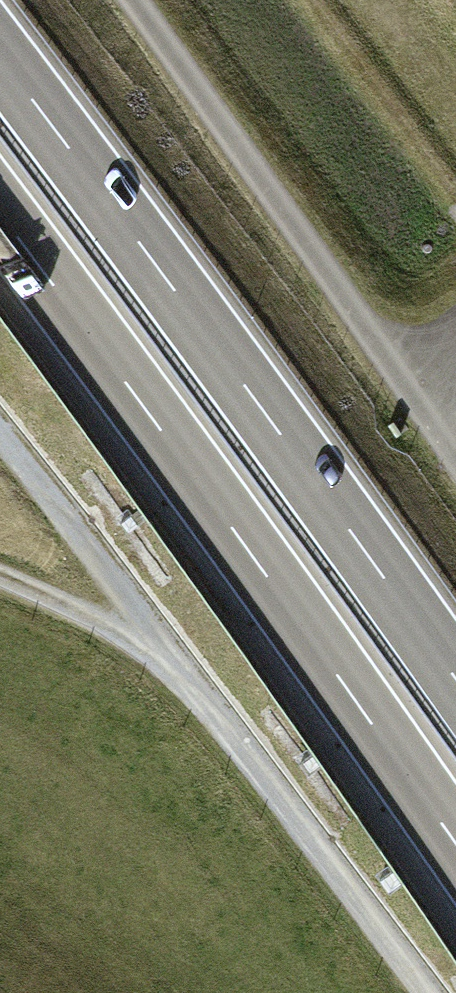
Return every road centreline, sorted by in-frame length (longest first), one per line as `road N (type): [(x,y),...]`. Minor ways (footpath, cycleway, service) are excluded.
road 1 (trunk): [(0,214),(455,844)]
road 2 (trunk): [(455,679),(0,57)]
road 3 (track): [(426,992),(0,428)]
road 4 (track): [(135,0),(455,455)]
road 5 (track): [(158,637),(0,575)]

